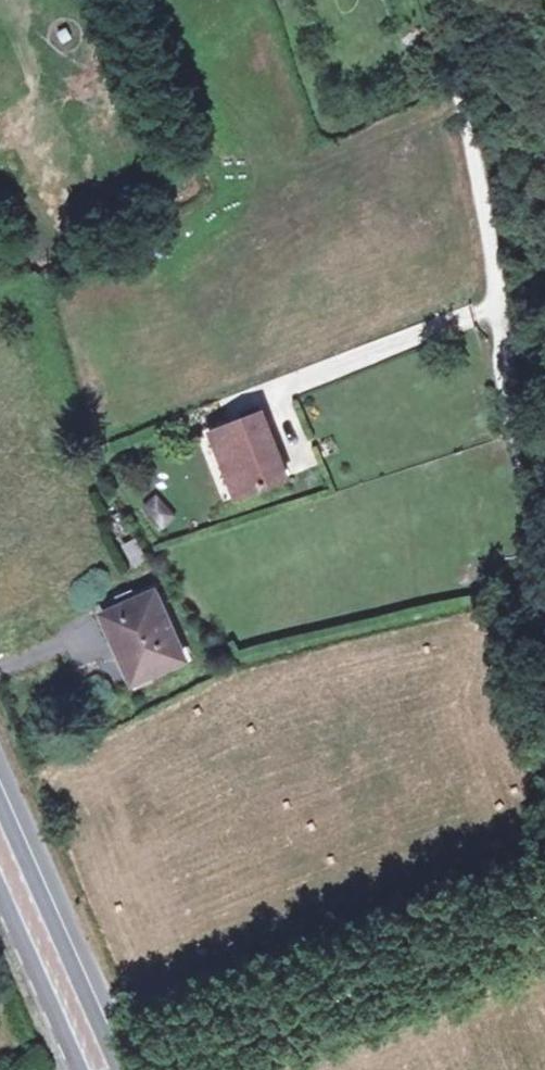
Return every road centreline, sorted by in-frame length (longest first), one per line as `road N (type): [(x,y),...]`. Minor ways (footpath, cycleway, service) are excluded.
road 1 (unclassified): [(544,916),(137,1069)]
road 2 (secondary): [(115,1069),(0,808)]
road 3 (secondary): [(0,896),(77,1069)]

